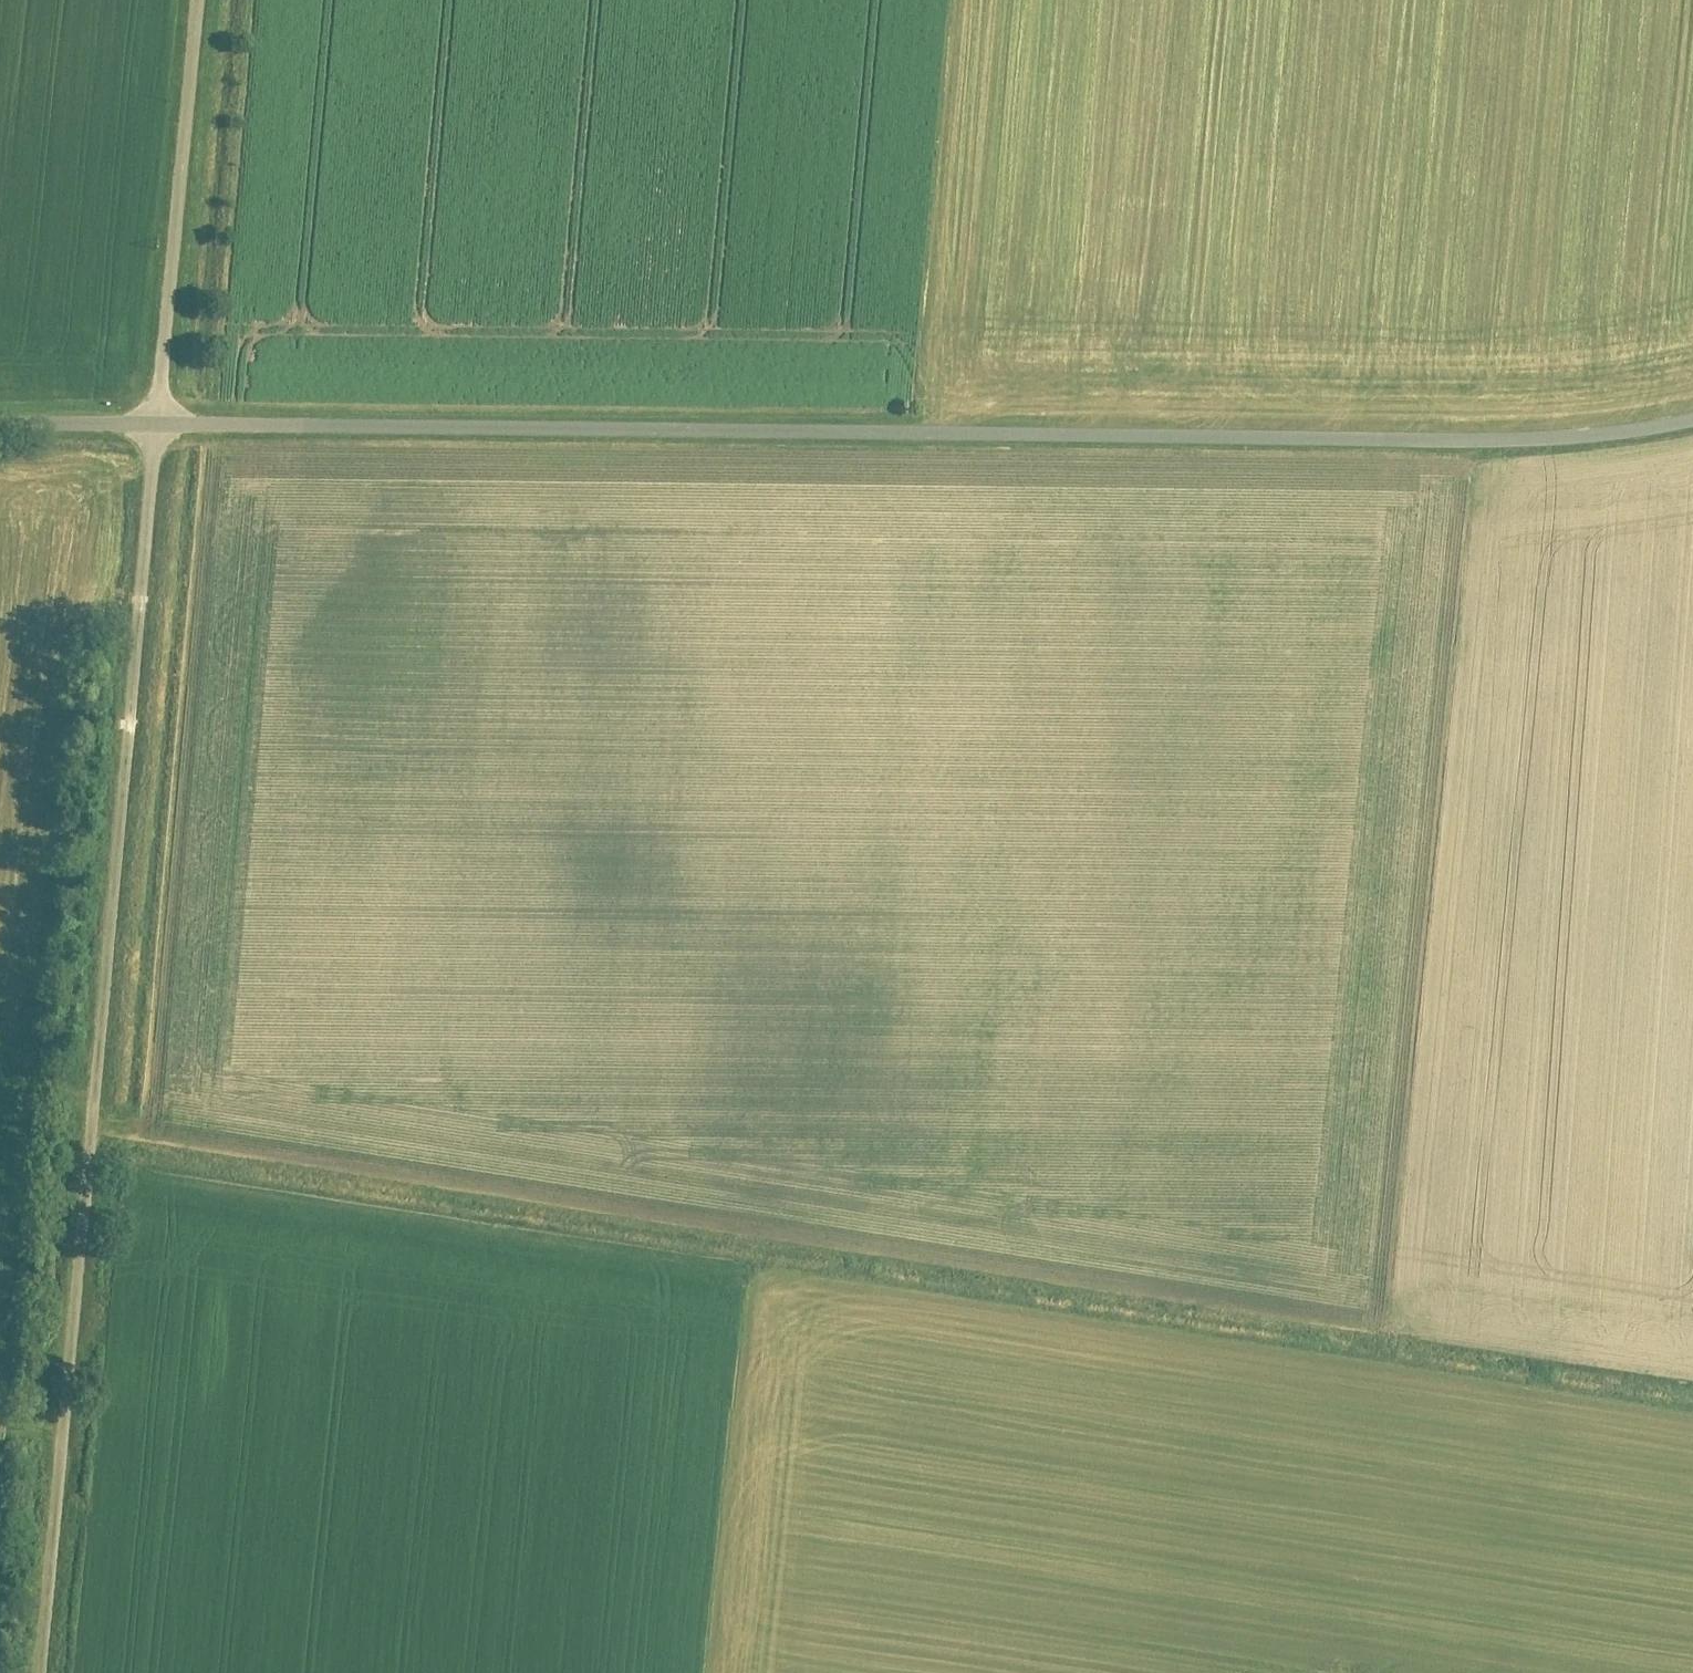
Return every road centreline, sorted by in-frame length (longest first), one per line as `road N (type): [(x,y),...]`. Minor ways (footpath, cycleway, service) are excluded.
road 1 (unclassified): [(163,428),(1478,443),(1599,440),(1692,423)]
road 2 (unclassified): [(40,1672),(163,428)]
road 3 (unclassified): [(163,428),(208,0)]
road 4 (unclassified): [(0,426),(163,428)]

